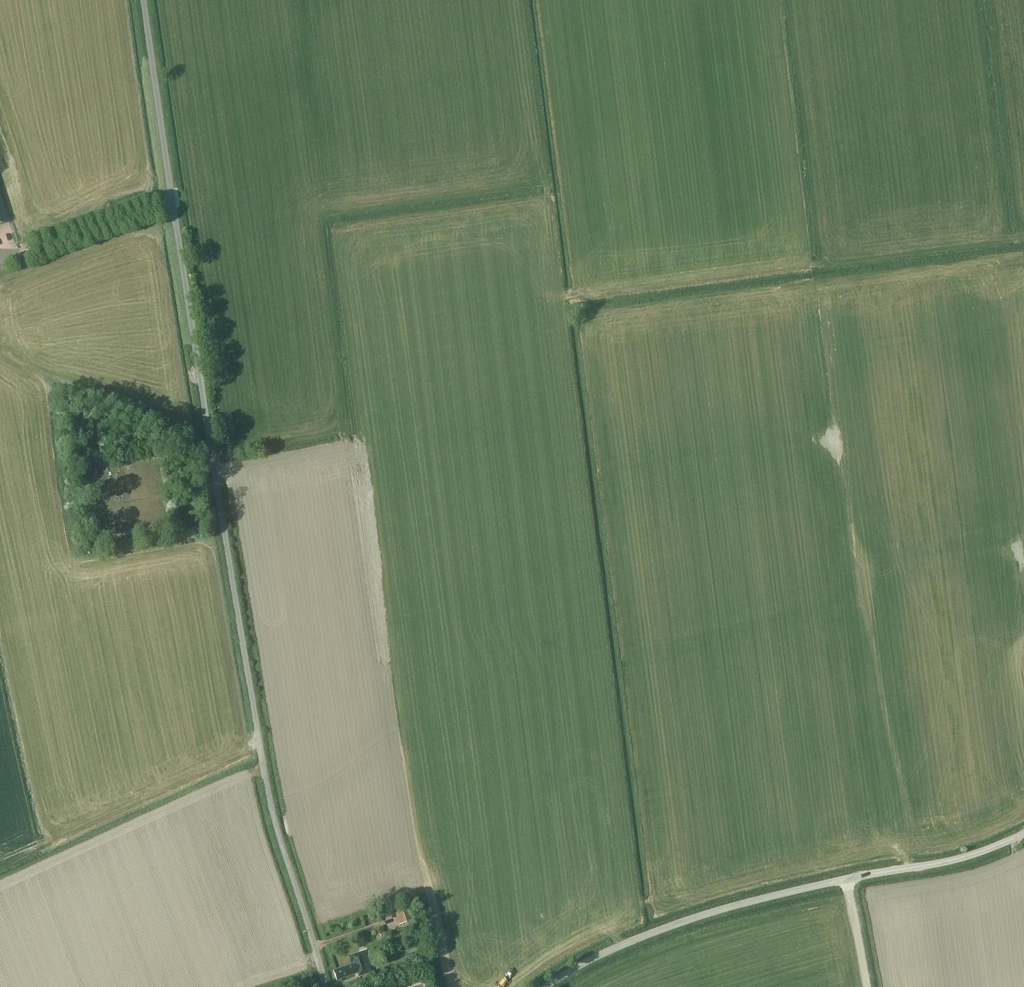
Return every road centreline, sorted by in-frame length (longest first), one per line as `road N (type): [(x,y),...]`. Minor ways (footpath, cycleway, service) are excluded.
road 1 (unclassified): [(325,986),(274,828),(143,0)]
road 2 (tertiary): [(551,986),(670,927),(964,859),(1023,835)]

